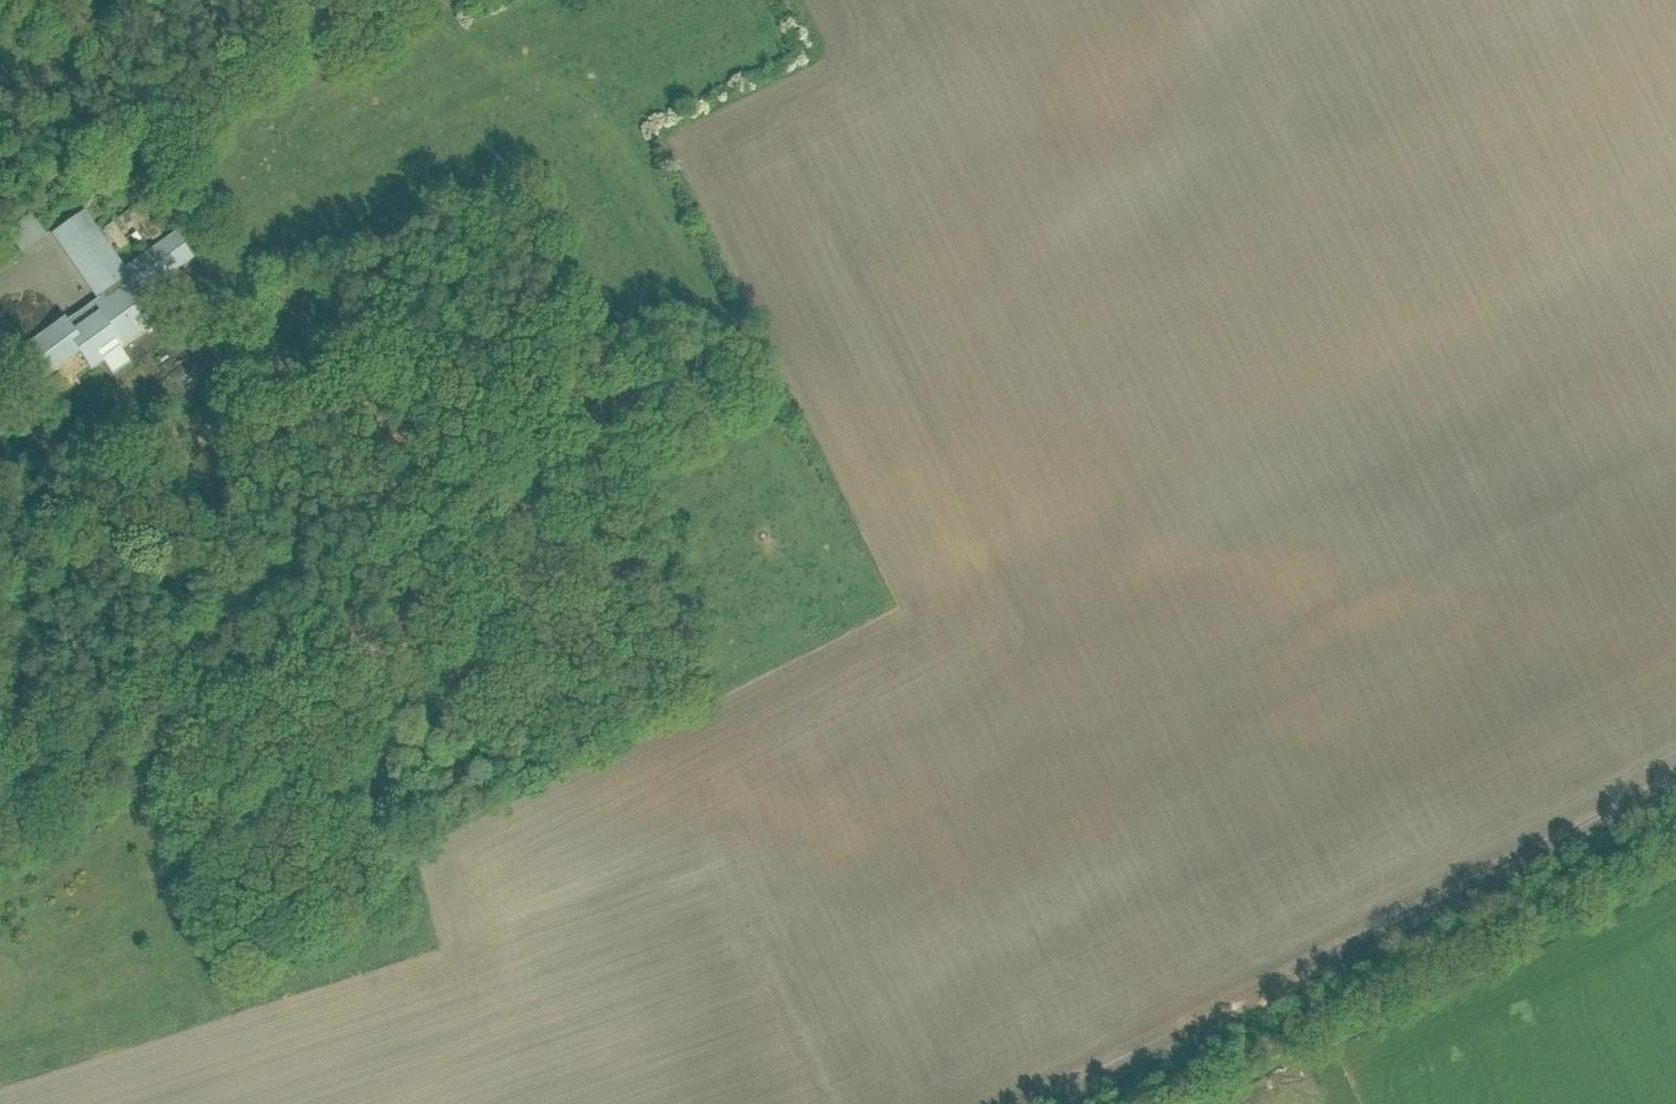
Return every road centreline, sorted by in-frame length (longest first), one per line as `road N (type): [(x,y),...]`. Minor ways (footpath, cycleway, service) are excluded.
road 1 (unclassified): [(0,118),(89,0)]

